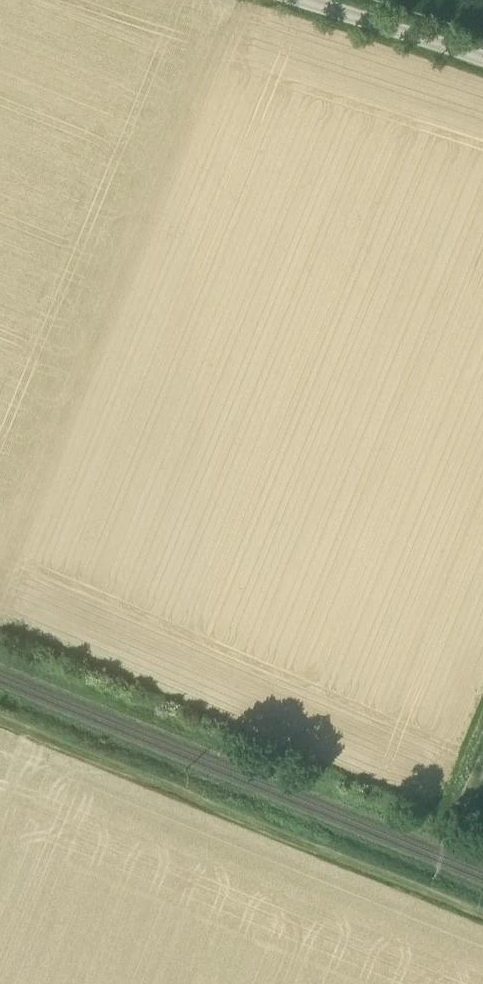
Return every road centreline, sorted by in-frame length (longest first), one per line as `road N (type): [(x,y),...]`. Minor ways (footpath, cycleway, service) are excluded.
road 1 (track): [(482,914),(0,718)]
road 2 (residential): [(482,60),(297,0)]

